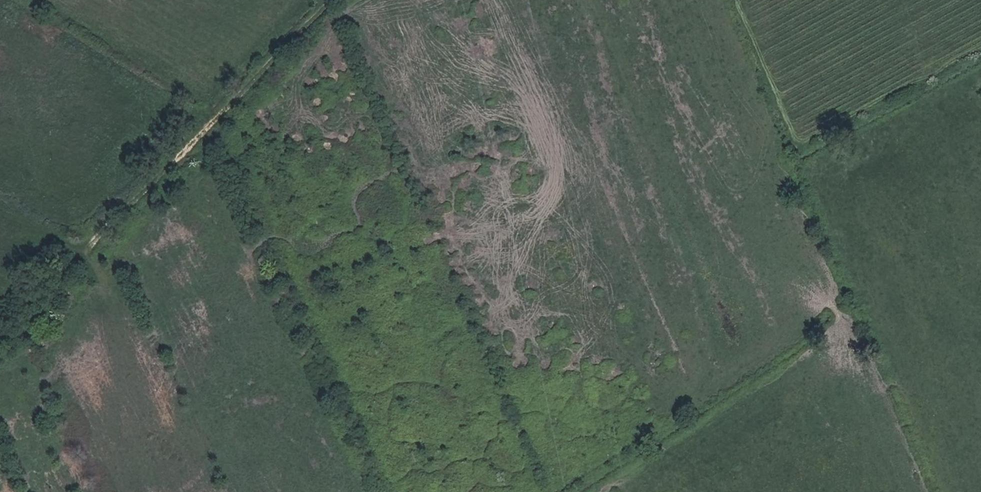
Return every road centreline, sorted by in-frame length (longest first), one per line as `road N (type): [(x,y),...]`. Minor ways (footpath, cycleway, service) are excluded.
road 1 (track): [(0,339),(332,0)]

